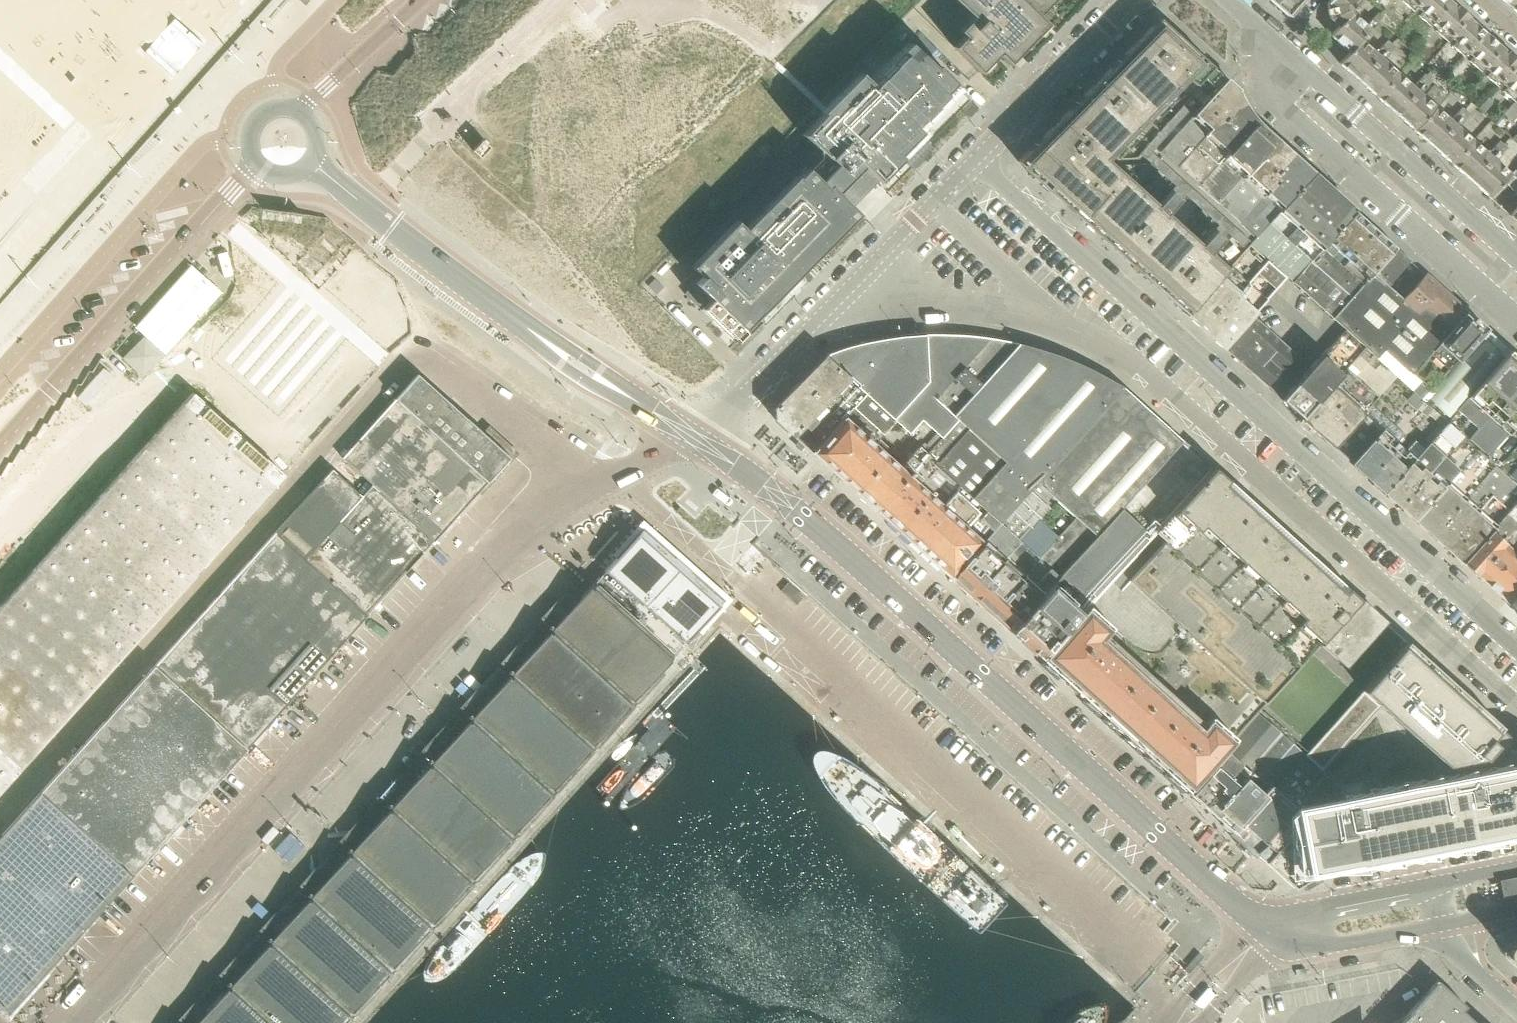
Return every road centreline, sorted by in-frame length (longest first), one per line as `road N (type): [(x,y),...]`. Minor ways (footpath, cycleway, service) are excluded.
road 1 (residential): [(606,476),(572,470),(416,352),(0,808)]
road 2 (residential): [(606,476),(499,545),(76,1022)]
road 3 (residential): [(1516,648),(975,156)]
road 4 (residential): [(1248,914),(802,516),(696,441)]
road 5 (residential): [(1051,316),(1106,343),(1516,706)]
road 6 (residential): [(696,441),(546,339),(311,160)]
road 7 (residential): [(0,448),(256,160)]
road 8 (residential): [(1266,38),(1278,109),(1500,303)]
road 9 (residential): [(1516,255),(1266,38)]
road 10 (residential): [(811,325),(915,299),(992,301),(1051,316)]
road 11 (residential): [(975,156),(1131,0)]
road 12 (residential): [(1248,914),(1301,952),(1443,924)]
road 13 (residential): [(1434,884),(1288,920),(1248,914)]
road 14 (residential): [(811,325),(935,198)]
road 15 (residential): [(935,198),(1051,316)]
road 16 (residential): [(420,0),(299,111)]
road 17 (residential): [(696,441),(811,325)]

